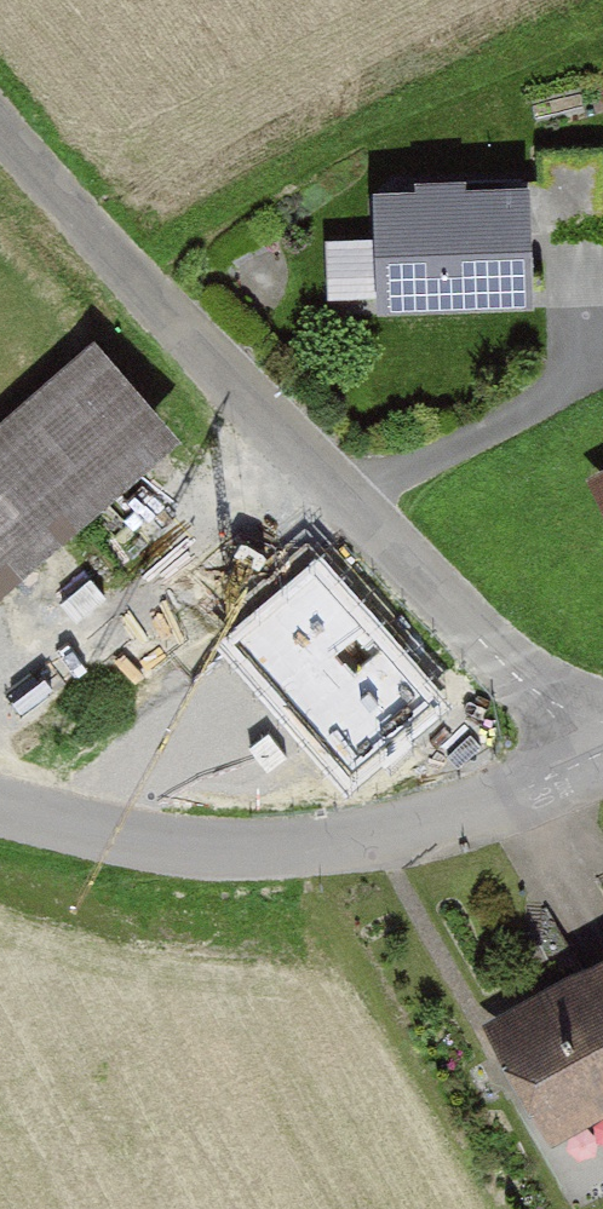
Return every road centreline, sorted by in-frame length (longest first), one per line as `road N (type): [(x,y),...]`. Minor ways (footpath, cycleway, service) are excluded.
road 1 (unclassified): [(0,124),(313,481),(531,689),(602,715)]
road 2 (unclassified): [(602,753),(504,806),(390,845),(220,856),(0,812)]

